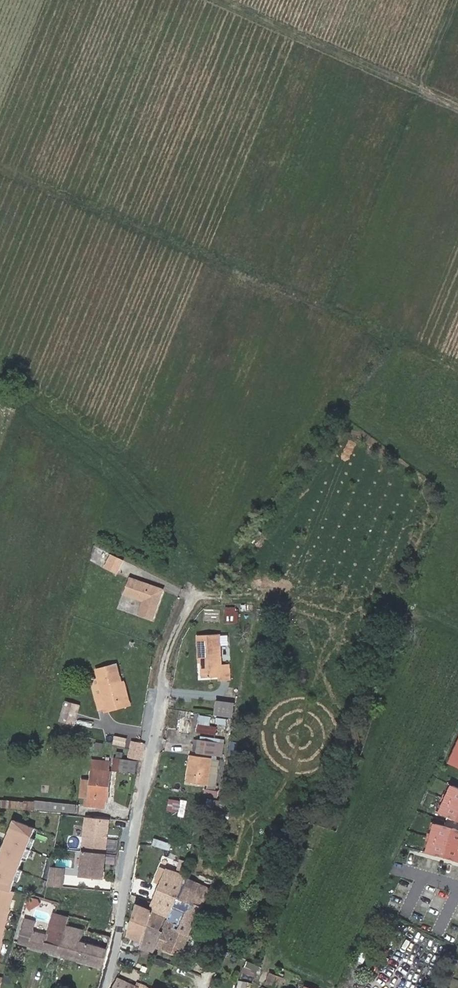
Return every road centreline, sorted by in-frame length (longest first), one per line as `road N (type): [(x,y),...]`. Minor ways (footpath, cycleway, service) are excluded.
road 1 (track): [(0,169),(457,366)]
road 2 (unclassified): [(195,583),(167,652),(104,987)]
road 3 (track): [(457,106),(222,0)]

